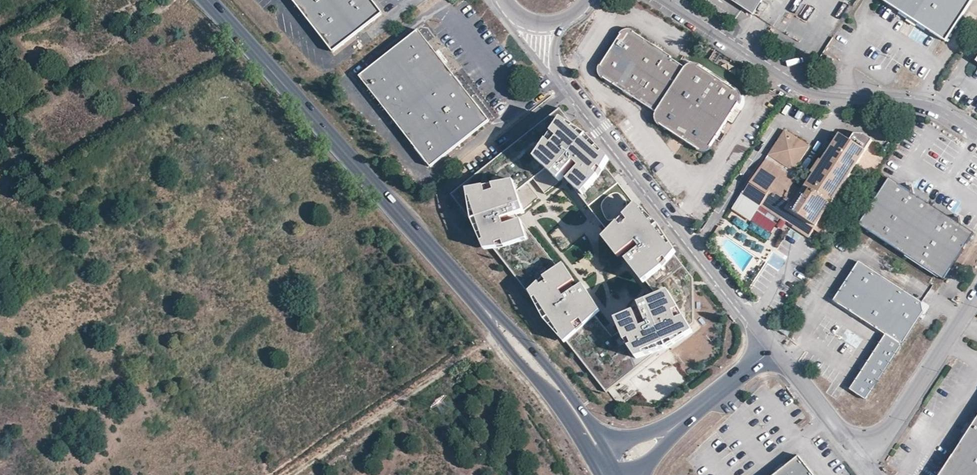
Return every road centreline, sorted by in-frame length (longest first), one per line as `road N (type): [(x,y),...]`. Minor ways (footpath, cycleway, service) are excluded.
road 1 (unclassified): [(772,350),(560,74),(556,38),(570,19)]
road 2 (tertiary): [(464,285),(206,0)]
road 3 (unclassified): [(664,0),(803,92),(921,106),(976,132)]
road 4 (track): [(292,474),(498,335)]
road 5 (tertiary): [(602,437),(543,360),(464,285)]
road 6 (unclassified): [(976,296),(864,459)]
road 7 (unclassified): [(864,459),(772,350)]

